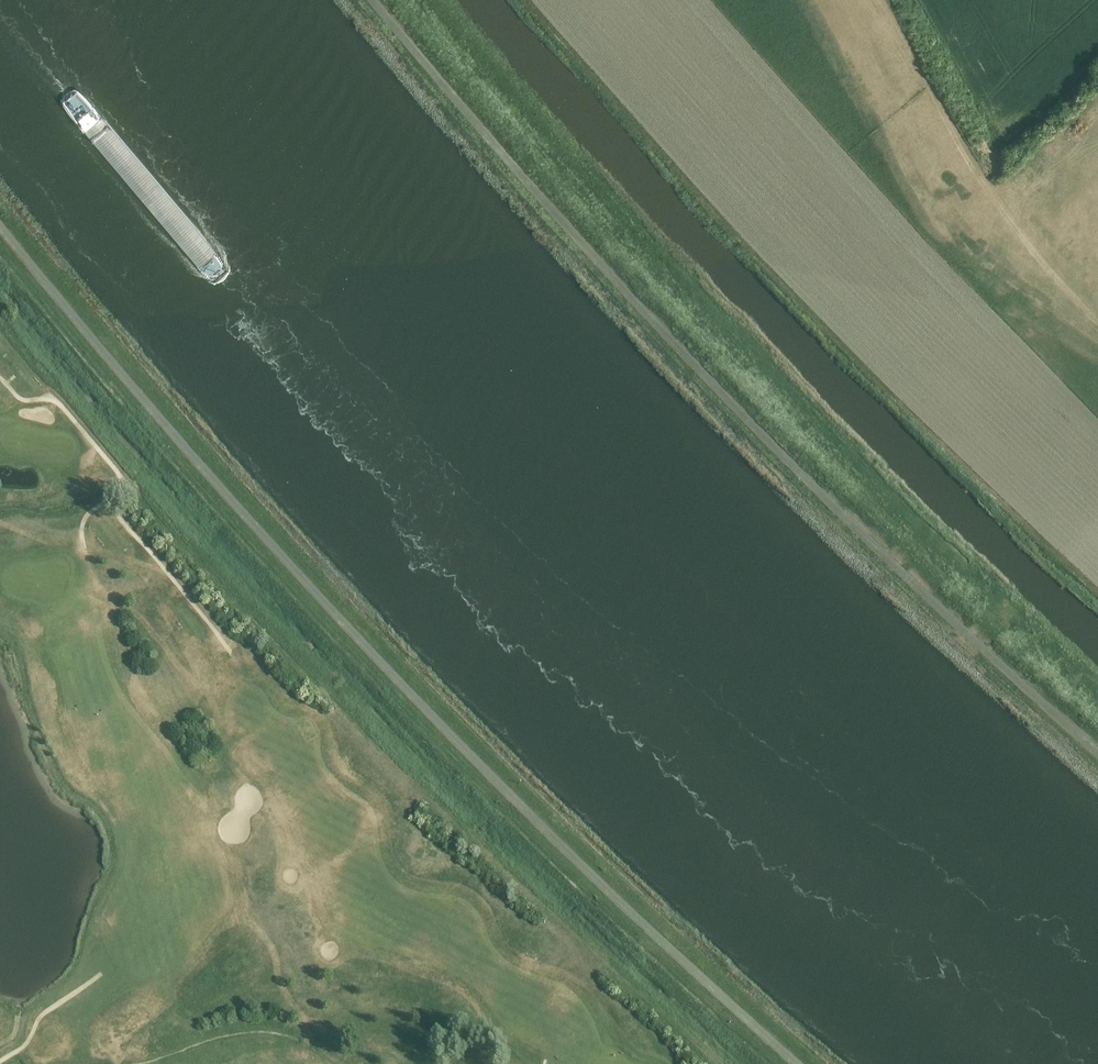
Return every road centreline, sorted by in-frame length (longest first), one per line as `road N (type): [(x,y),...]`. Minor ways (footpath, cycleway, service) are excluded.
road 1 (unclassified): [(1097,754),(811,484),(479,134),(373,0)]

